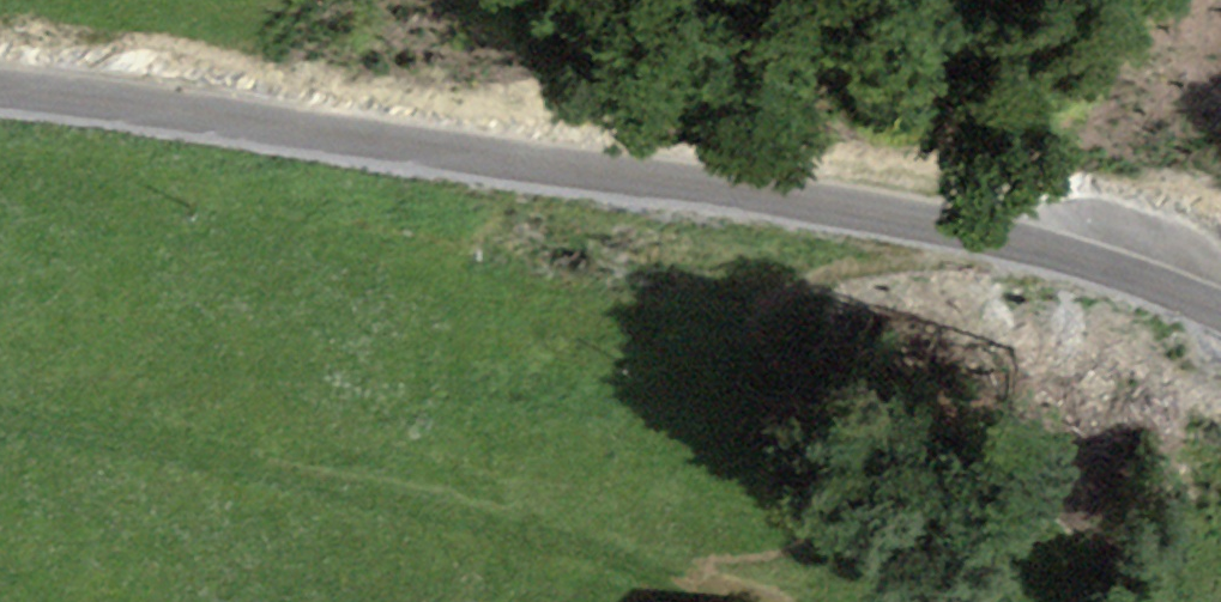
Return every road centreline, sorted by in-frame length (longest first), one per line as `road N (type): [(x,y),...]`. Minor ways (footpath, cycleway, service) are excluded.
road 1 (track): [(1220,339),(268,133),(0,120)]
road 2 (track): [(0,411),(457,495),(665,554),(795,601)]

